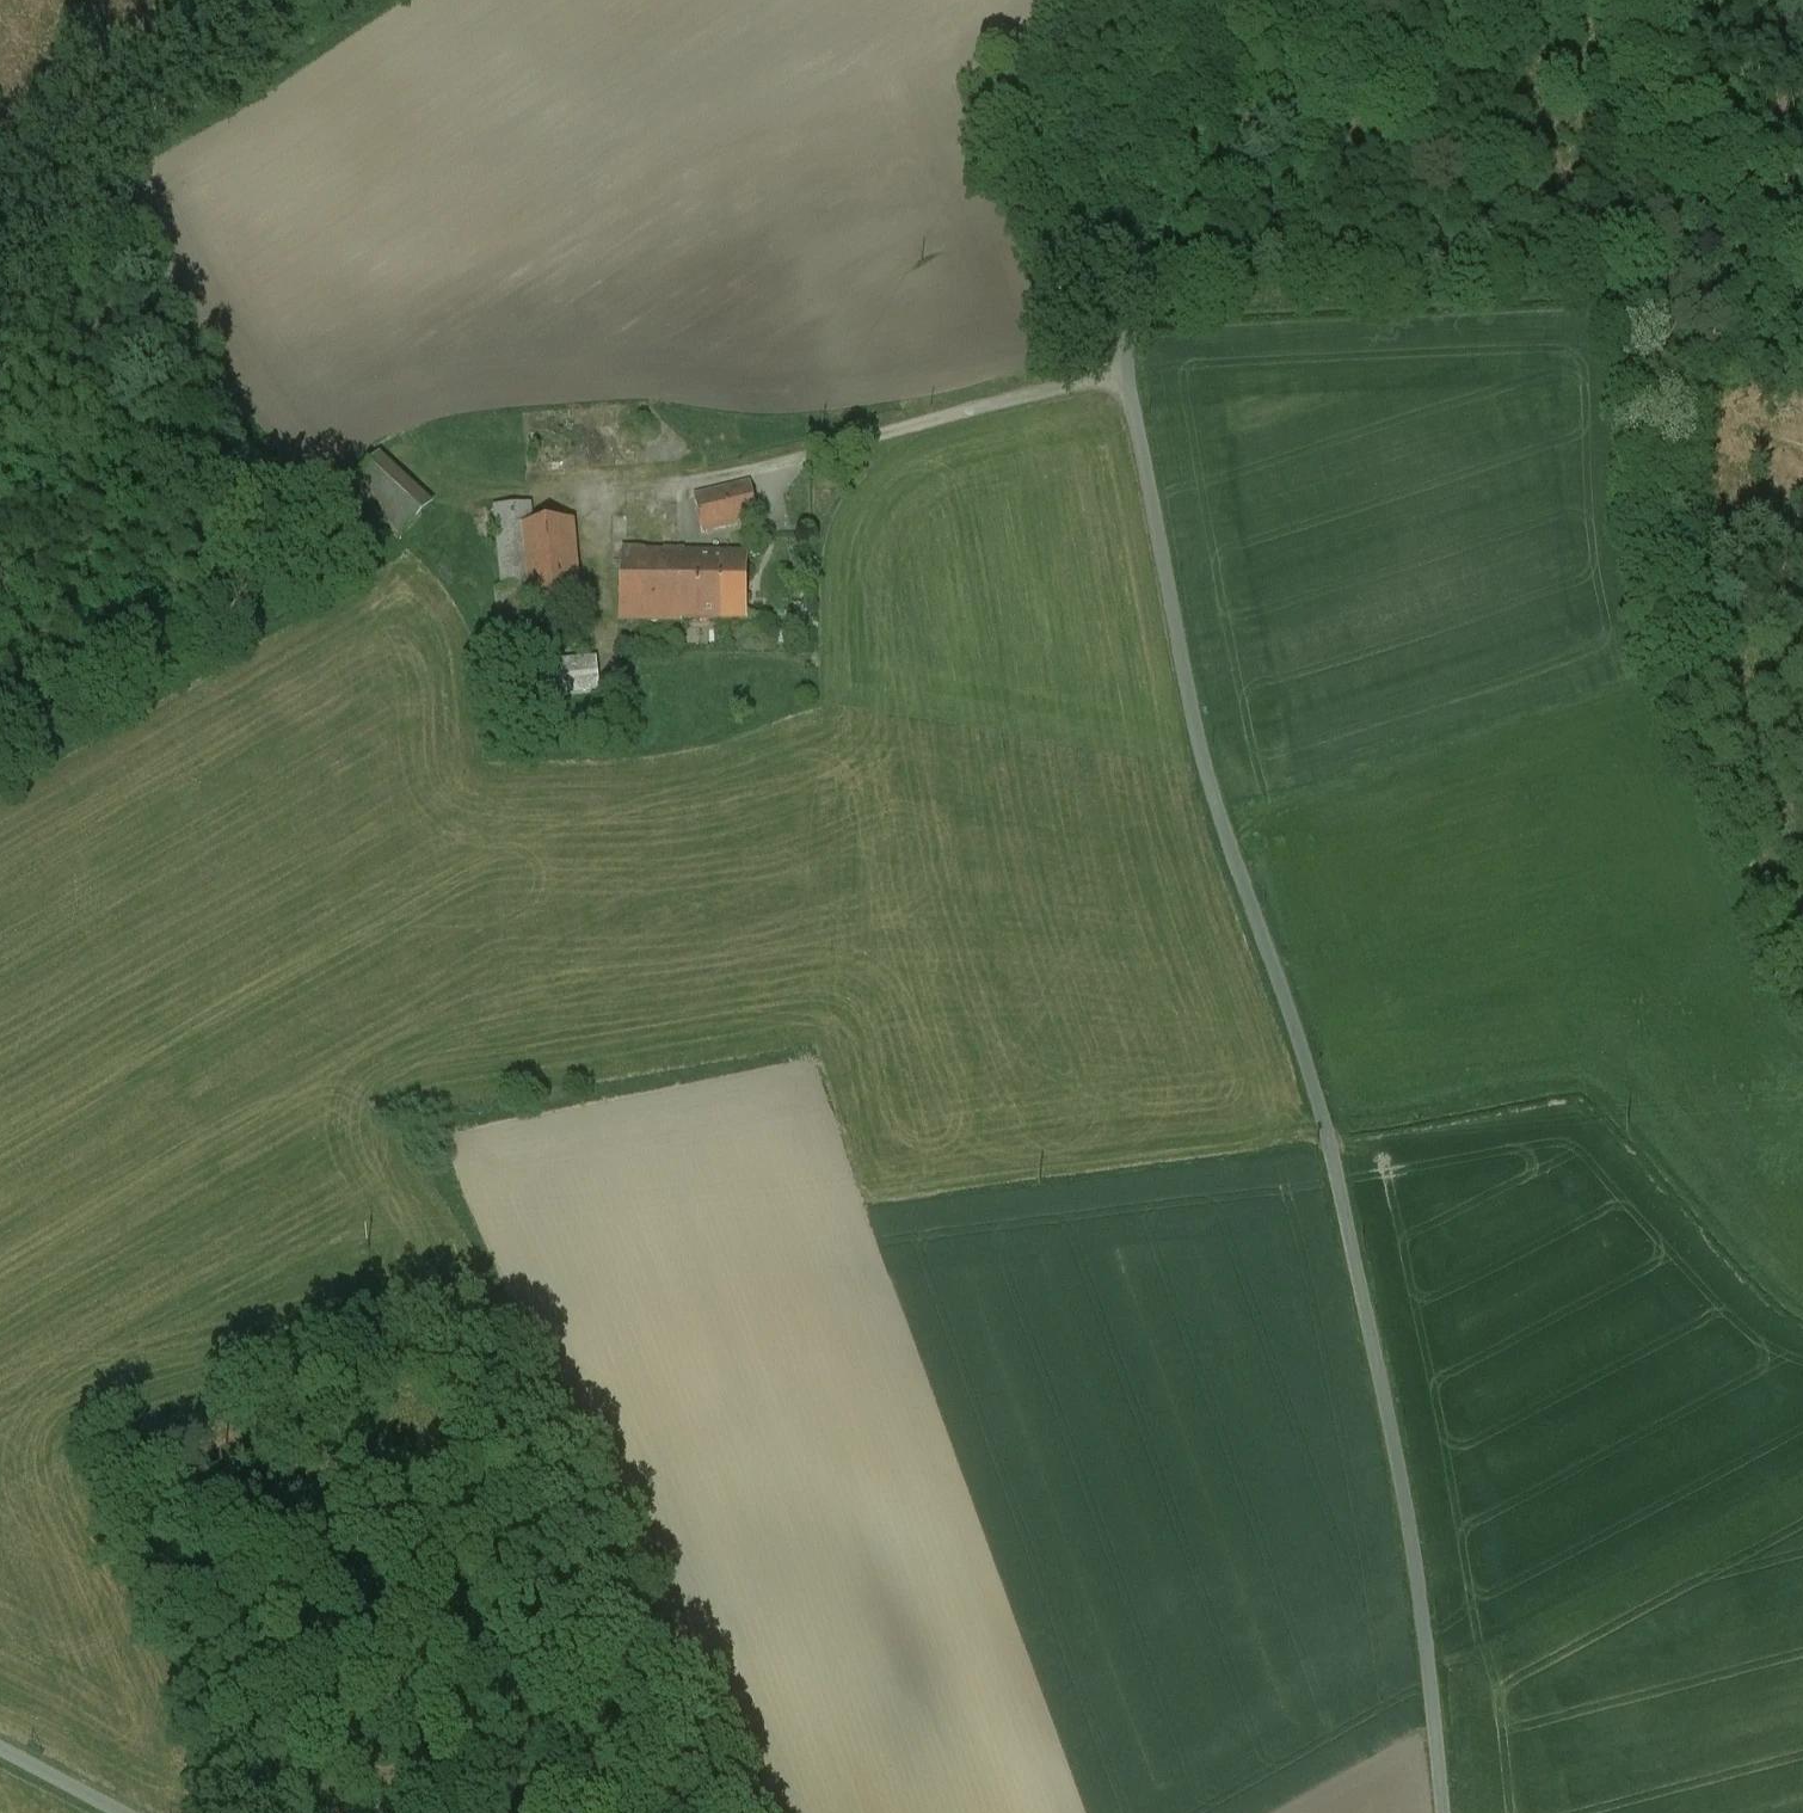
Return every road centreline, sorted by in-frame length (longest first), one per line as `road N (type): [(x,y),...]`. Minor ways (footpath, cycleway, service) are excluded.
road 1 (unclassified): [(1347,0),(1169,242),(1133,321),(1128,376),(1210,773),(1318,1097),(1375,1352),(1423,1619),(1443,1812)]
road 2 (unclassified): [(0,1747),(124,1812)]

